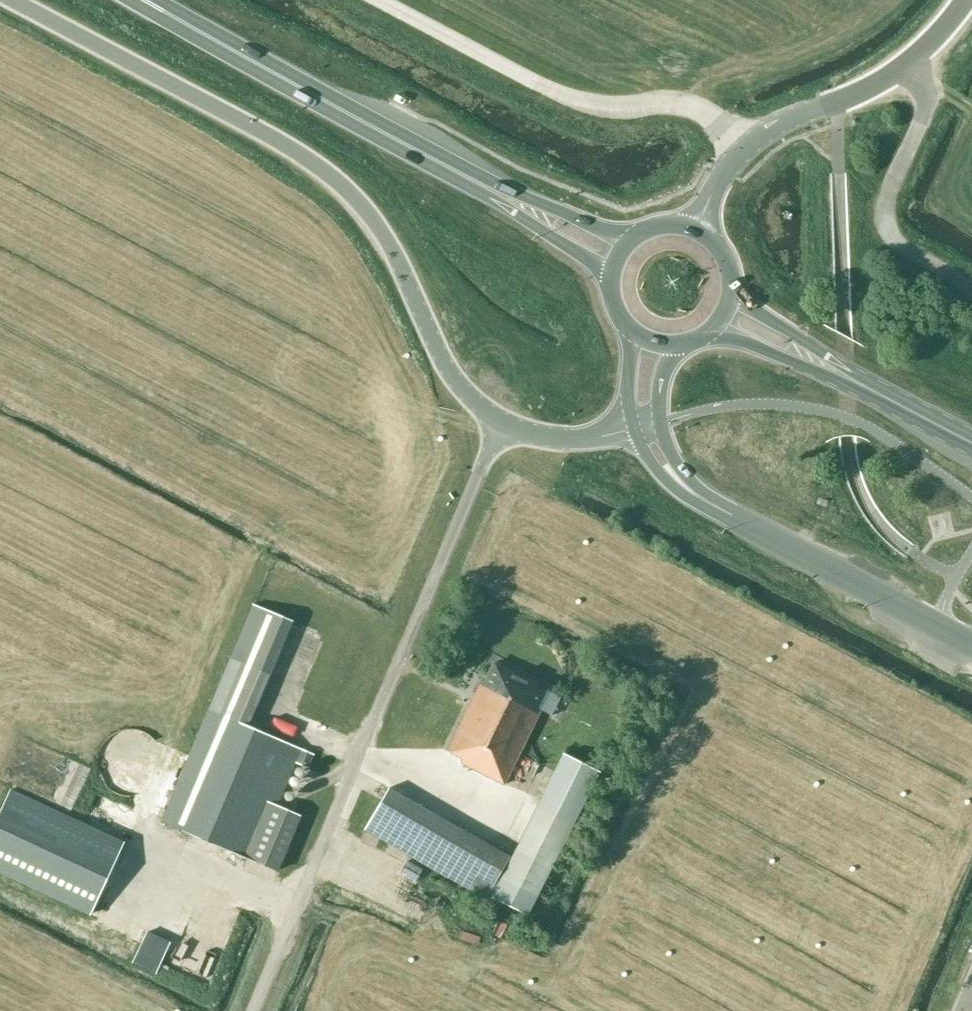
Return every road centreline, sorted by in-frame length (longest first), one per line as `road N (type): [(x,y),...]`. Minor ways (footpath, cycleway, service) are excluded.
road 1 (unclassified): [(500,420),(451,374),(386,240),(339,184),(264,133),(14,0)]
road 2 (unclassified): [(252,1010),(500,420)]
road 3 (unclassified): [(379,0),(568,98),(607,108),(674,102),(698,109),(744,149)]
road 4 (trunk): [(491,190),(143,0)]
road 5 (unclassified): [(971,645),(711,504)]
road 6 (unclassified): [(971,291),(905,249),(886,227),(885,198),(925,107),(922,87),(905,65)]
road 7 (unclassified): [(744,149),(779,123),(905,65)]
road 8 (primary): [(860,384),(732,290)]
road 9 (primary): [(711,331),(860,384)]
road 10 (trunk): [(634,236),(491,190)]
road 11 (trunk): [(491,190),(501,205),(610,279)]
road 12 (unclassified): [(634,428),(562,439),(500,420)]
road 13 (primary): [(971,443),(860,384)]

